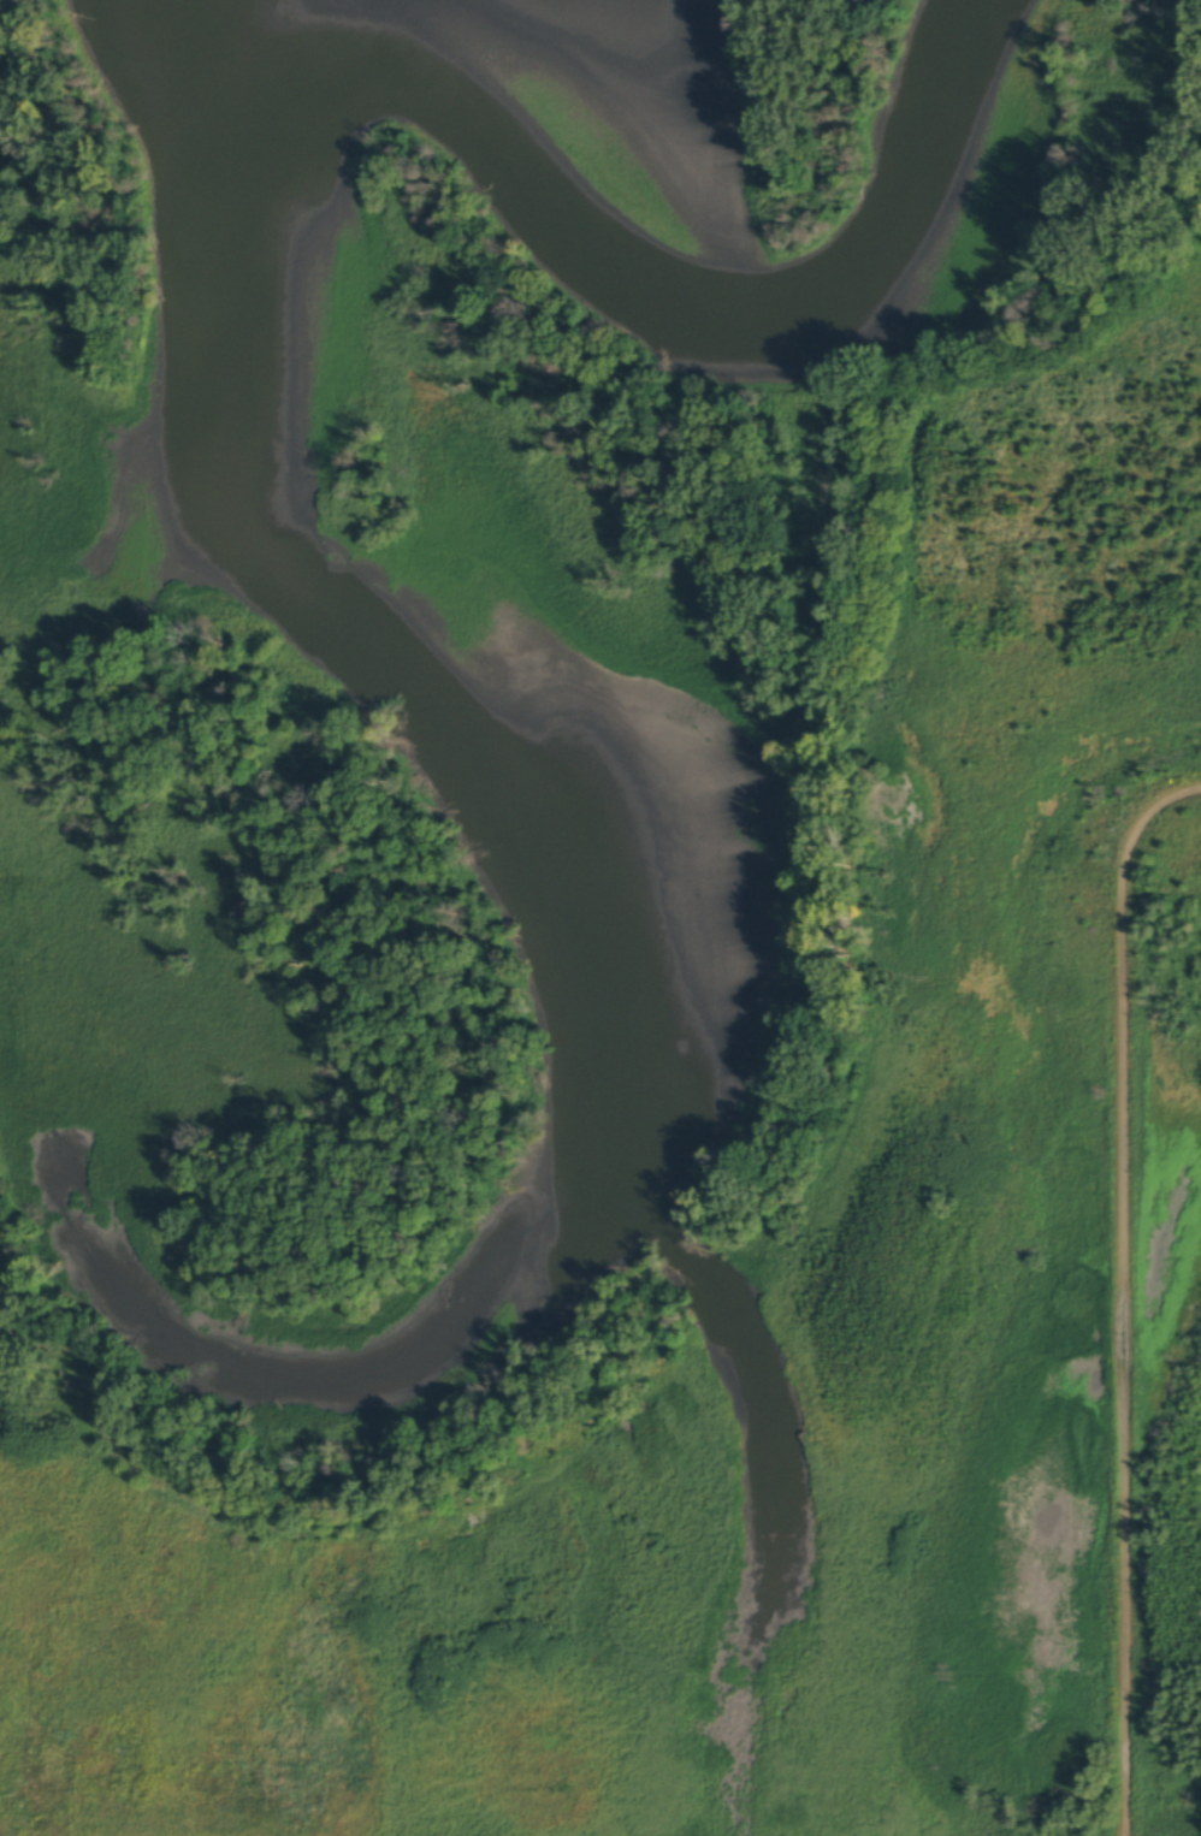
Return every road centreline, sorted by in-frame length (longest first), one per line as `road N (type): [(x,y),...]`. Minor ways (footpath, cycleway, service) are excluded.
road 1 (residential): [(1130,1835),(1128,794)]

